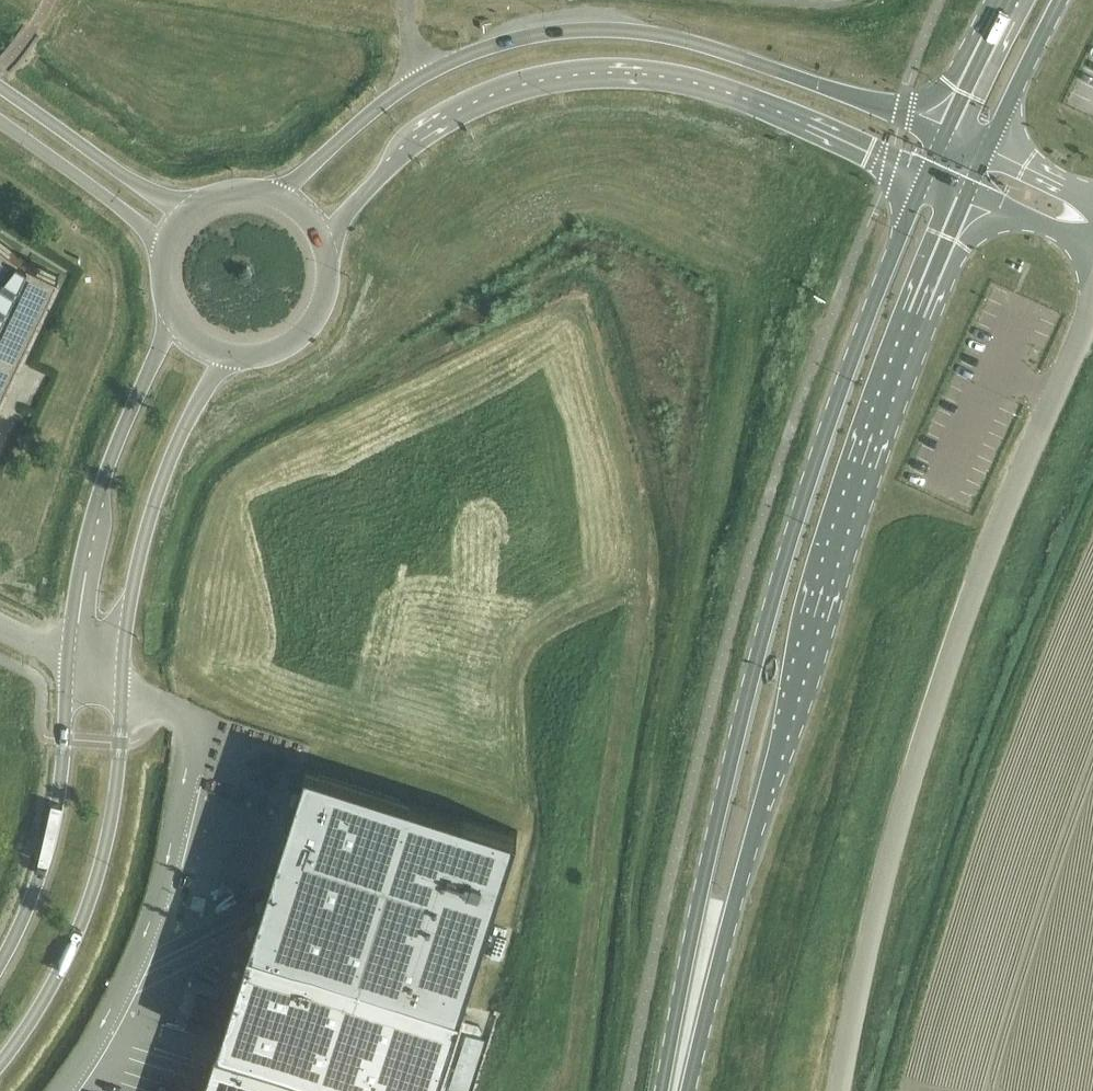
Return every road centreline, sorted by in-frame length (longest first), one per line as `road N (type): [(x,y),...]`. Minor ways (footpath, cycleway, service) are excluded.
road 1 (primary): [(929,176),(827,435),(774,604),(700,896),(669,1090)]
road 2 (primary): [(680,1090),(867,442),(965,190)]
road 3 (unclassified): [(842,1090),(880,872),(936,700),(1092,306)]
road 4 (tertiary): [(944,129),(707,46),(577,30),(495,42),(424,74),(281,191)]
road 5 (tertiary): [(326,234),(427,130),(557,77),(613,72),(713,87),(929,176)]
road 6 (tertiary): [(0,1059),(21,1038),(90,903),(117,779),(122,667)]
road 7 (tertiary): [(174,321),(92,514),(71,657)]
road 8 (tertiary): [(122,667),(131,572),(170,453),(218,354)]
road 9 (tertiary): [(71,657),(39,872),(0,963)]
road 10 (tertiary): [(186,209),(0,86)]
road 11 (tertiary): [(0,121),(141,223),(162,248)]
road 12 (tertiary): [(218,354),(274,354),(312,330),(329,301),(334,263),(326,234)]
road 13 (primary): [(986,147),(1058,0)]
road 14 (primary): [(1010,0),(944,129)]
road 15 (unclassified): [(965,190),(1092,248)]

